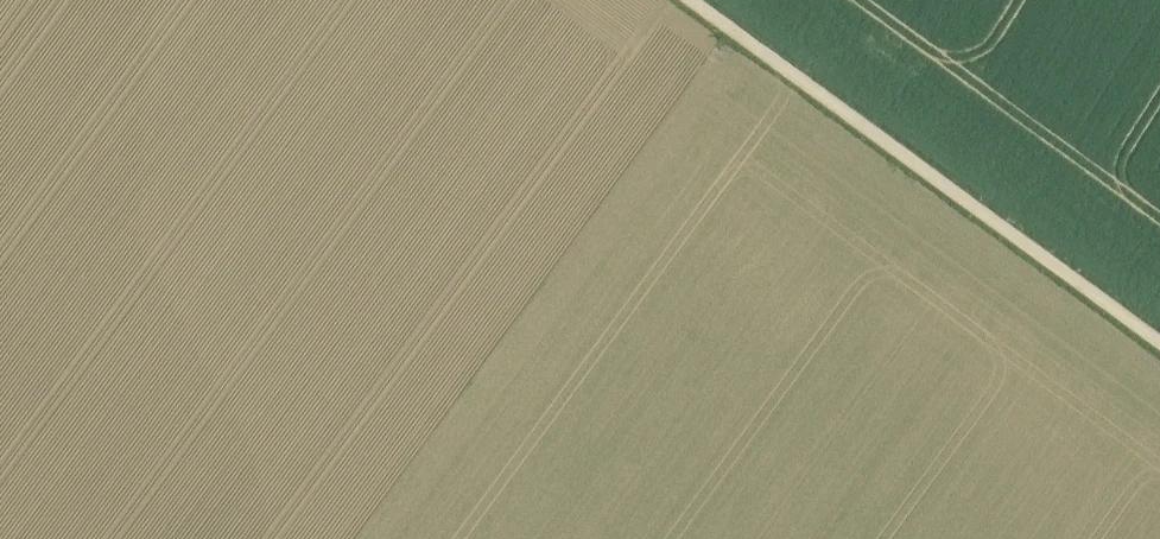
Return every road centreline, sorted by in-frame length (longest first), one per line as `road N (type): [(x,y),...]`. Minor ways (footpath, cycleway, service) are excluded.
road 1 (unclassified): [(690,0),(1159,343)]

